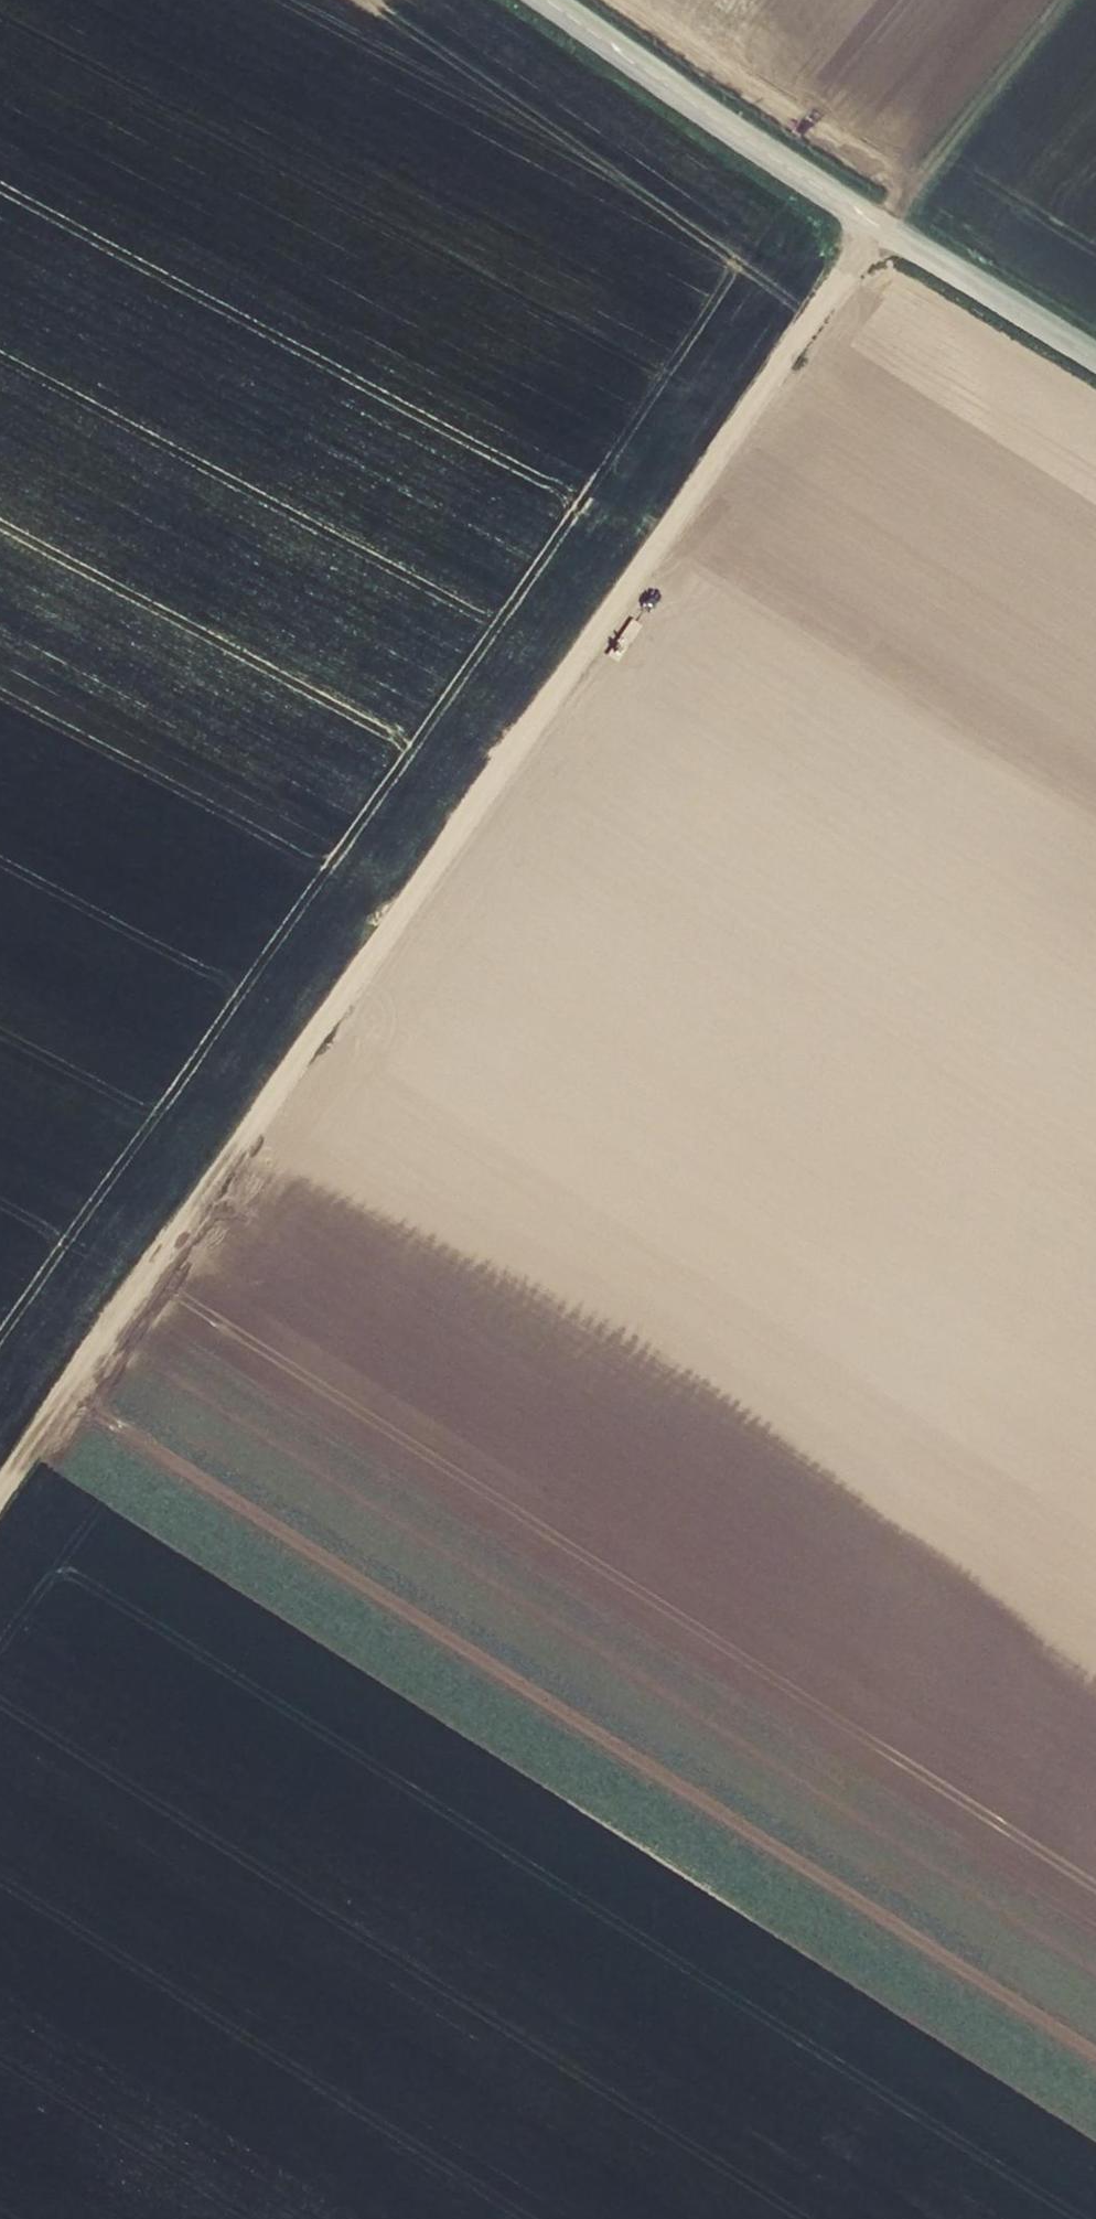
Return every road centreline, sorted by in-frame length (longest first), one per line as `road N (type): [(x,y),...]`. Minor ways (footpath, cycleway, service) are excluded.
road 1 (track): [(0,1469),(796,344),(1061,0)]
road 2 (tertiary): [(546,0),(784,165),(1095,359)]

